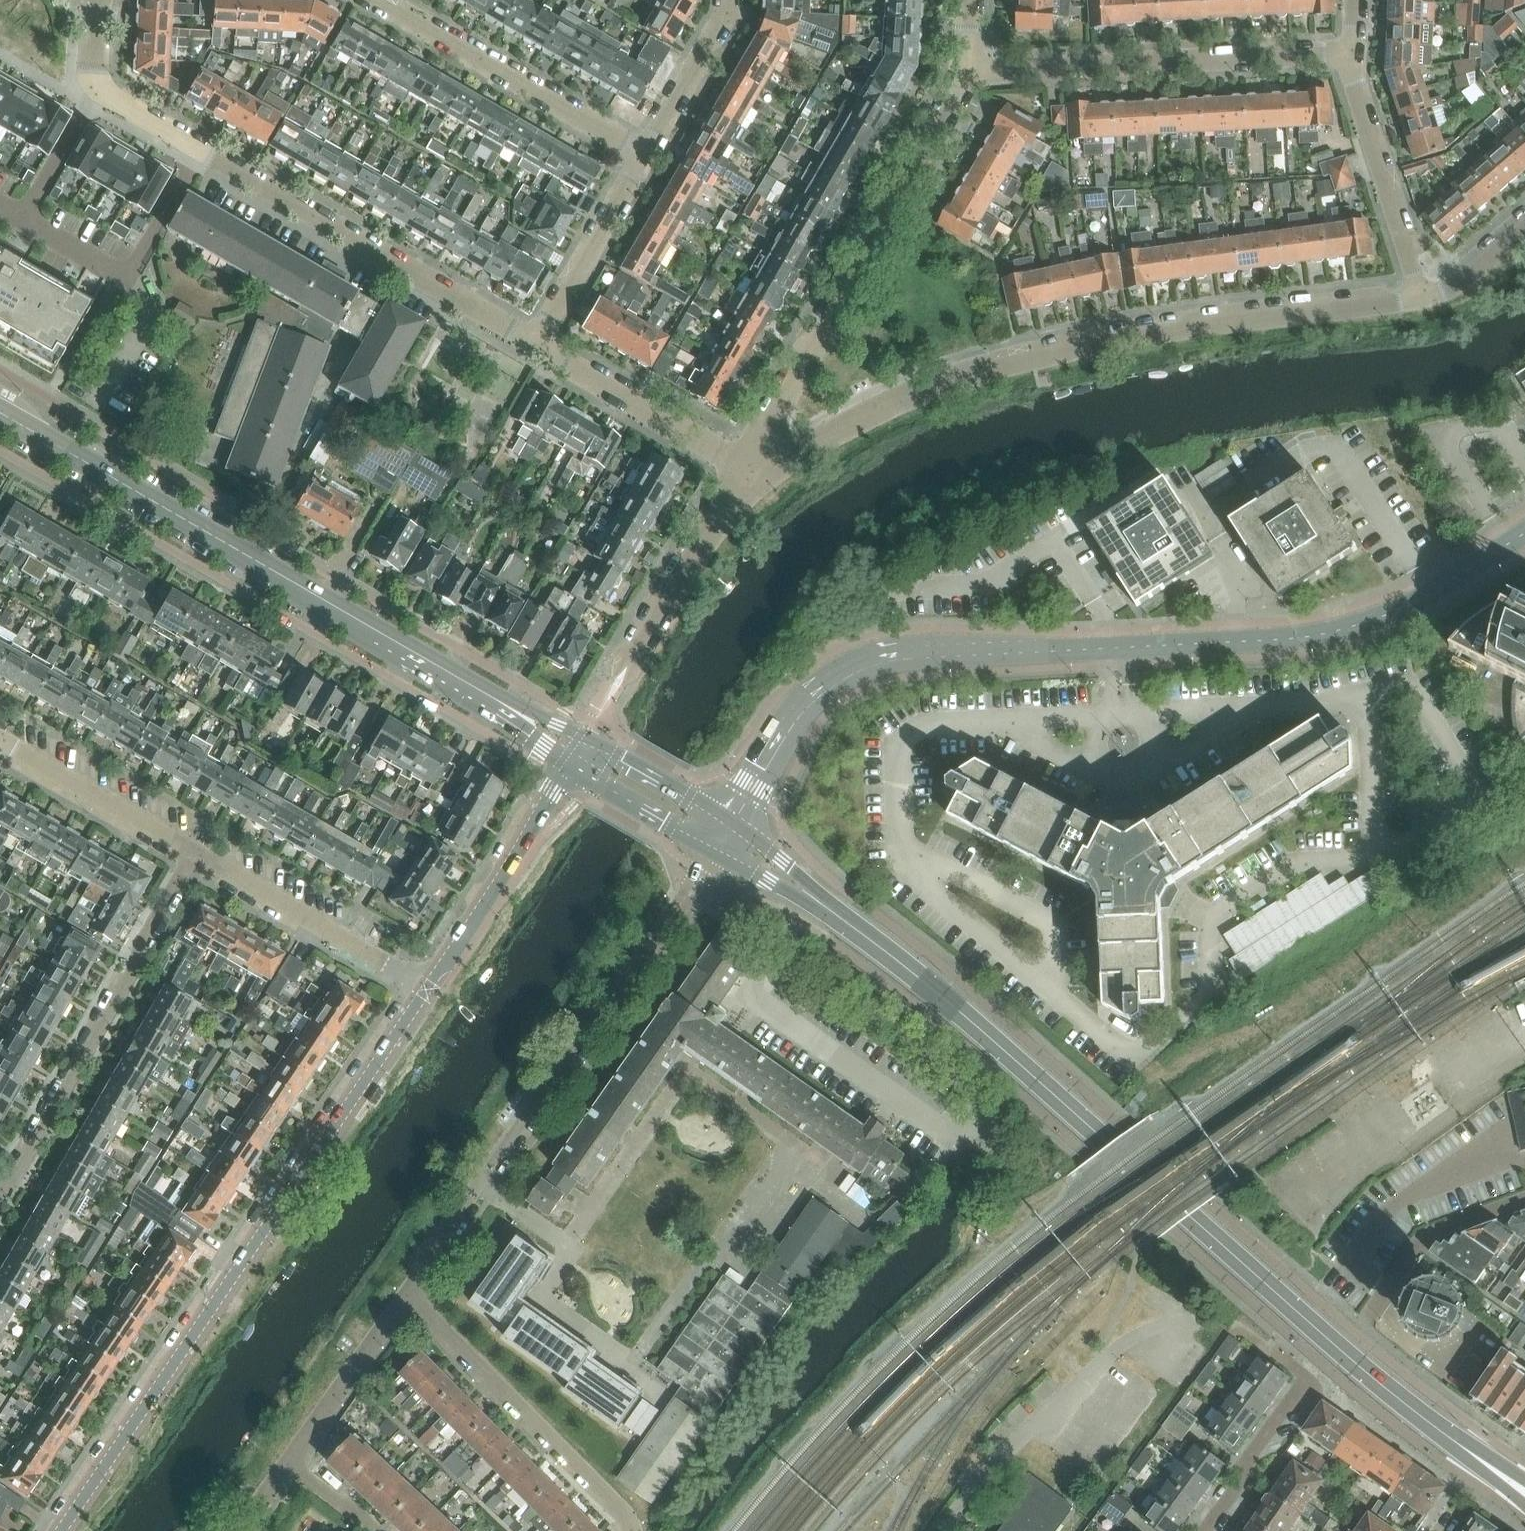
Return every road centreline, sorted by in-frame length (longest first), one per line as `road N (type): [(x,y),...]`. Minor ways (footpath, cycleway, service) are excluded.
road 1 (secondary): [(1524,1489),(1398,1398),(1019,1058),(815,899)]
road 2 (tertiary): [(735,822),(813,697),(865,660),(1324,635),(1393,614),(1524,534)]
road 3 (residential): [(748,469),(882,401),(1004,363),(1423,288)]
road 4 (tertiary): [(65,1530),(426,991)]
road 5 (secondary): [(517,716),(0,411)]
road 6 (residential): [(540,344),(99,87)]
road 7 (residential): [(748,469),(975,60)]
road 8 (residential): [(484,1189),(714,855)]
road 9 (residential): [(198,859),(0,1196)]
road 10 (residential): [(975,60),(1347,57)]
road 11 (residential): [(406,1302),(637,1530)]
road 12 (residential): [(646,153),(379,0)]
road 13 (tertiary): [(426,991),(567,767)]
road 14 (residential): [(426,991),(198,859)]
road 15 (residential): [(616,689),(748,469)]
road 16 (residential): [(1347,57),(1423,288)]
road 17 (residential): [(748,469),(540,344)]
road 18 (residential): [(198,859),(0,745)]
road 19 (residential): [(540,344),(646,153)]
road 20 (residential): [(1371,1310),(1426,1232),(1524,1192)]
road 21 (residential): [(292,1462),(406,1302)]
road 22 (residential): [(646,153),(726,18),(727,0)]
road 23 (residential): [(1199,1530),(1301,1388)]
road 24 (secondary): [(735,822),(585,737)]
road 25 (secondary): [(567,767),(714,855)]
road 26 (residential): [(406,1302),(484,1189)]
road 27 (residential): [(1423,288),(1468,267),(1524,220)]

